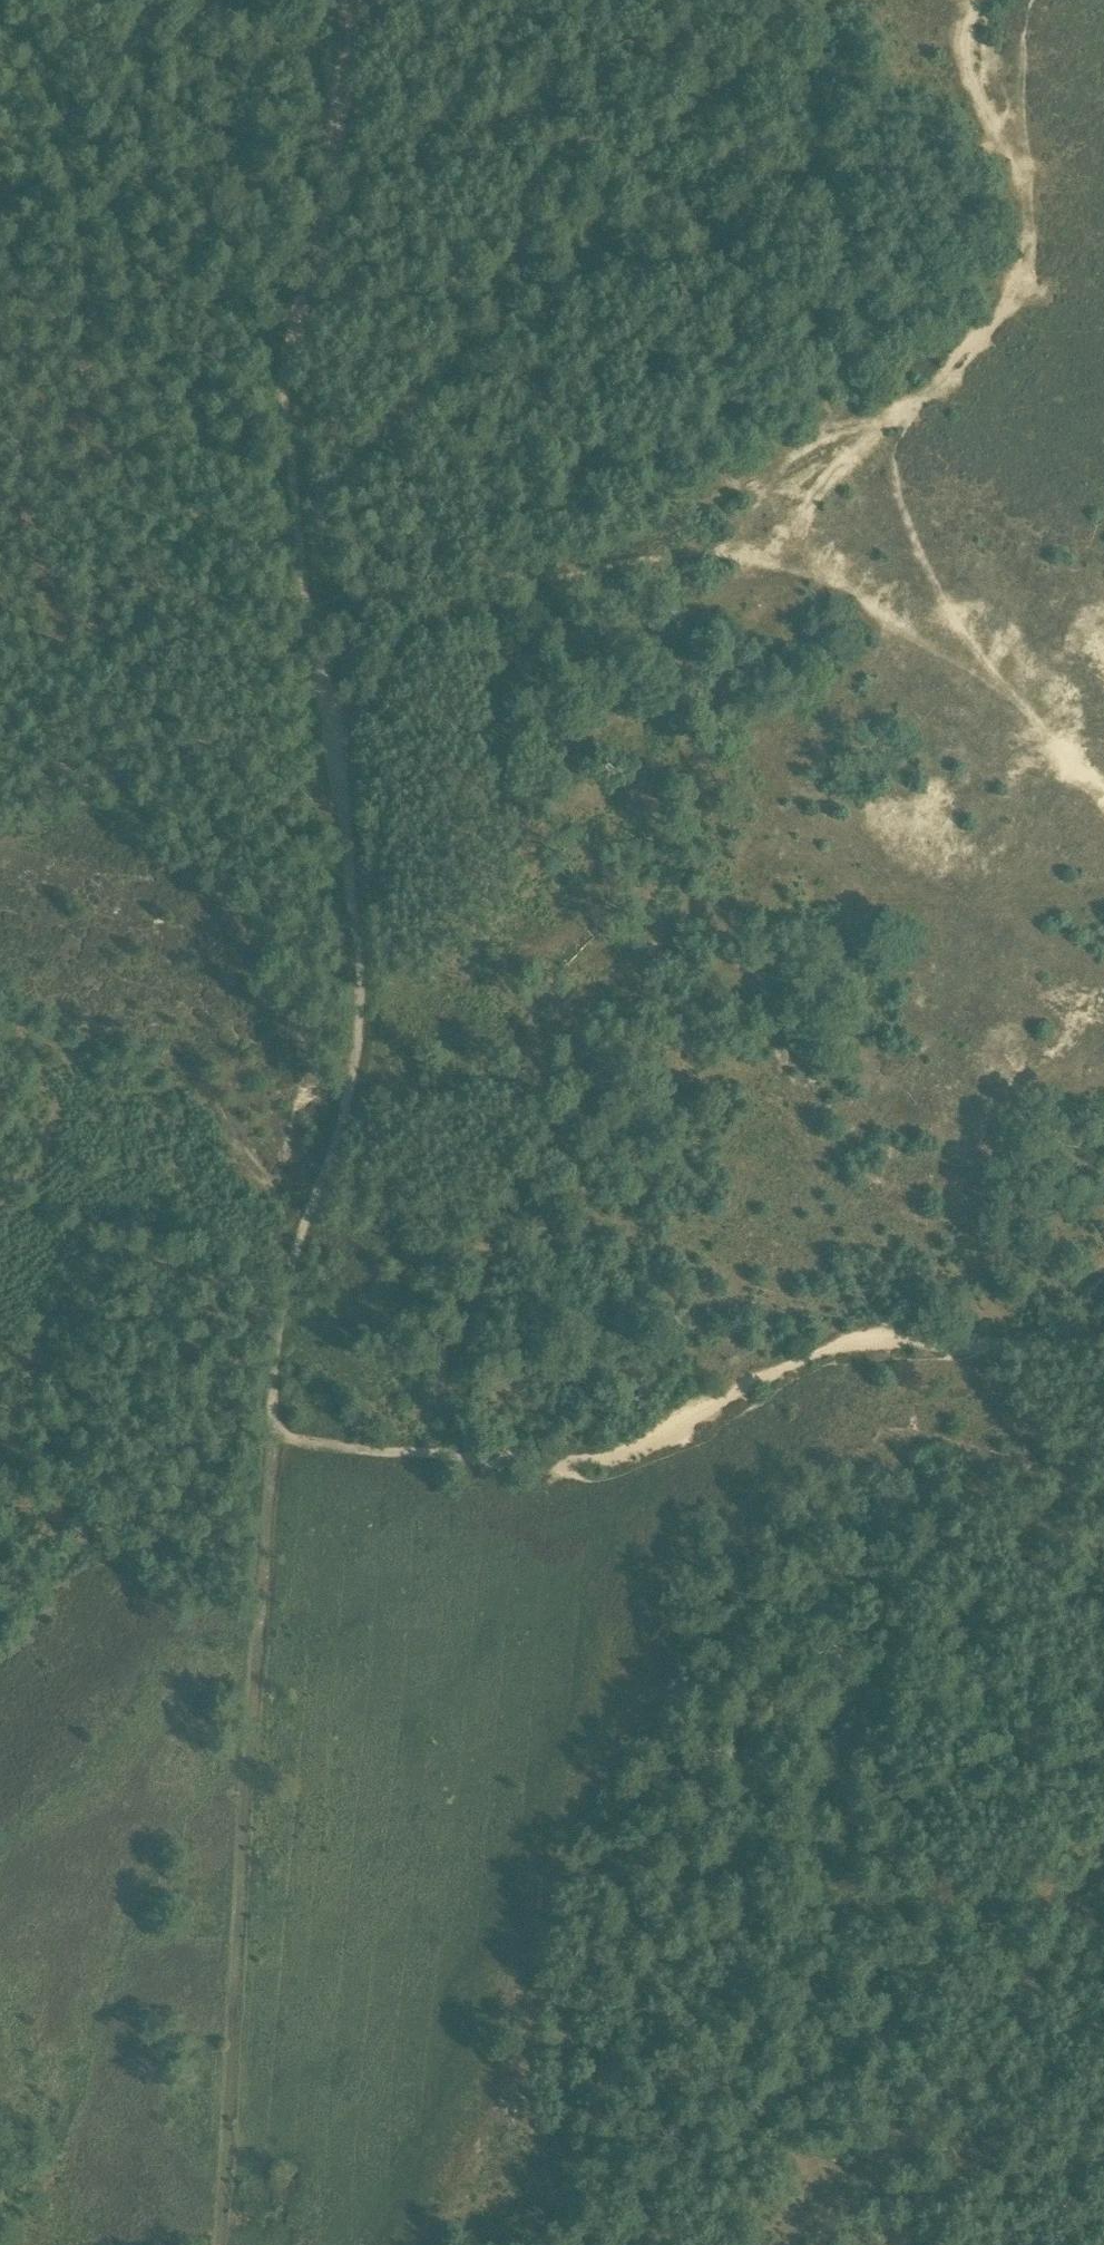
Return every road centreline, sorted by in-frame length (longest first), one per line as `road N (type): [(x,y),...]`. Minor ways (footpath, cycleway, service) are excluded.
road 1 (track): [(347,0),(288,363),(293,518),(337,774),(357,1033),(338,1131),(284,1287),(269,1356),(269,1427)]
road 2 (track): [(269,1427),(363,1455),(601,1474),(812,1362),(1000,1376),(1103,1368)]
road 3 (track): [(218,2244),(269,1427)]

